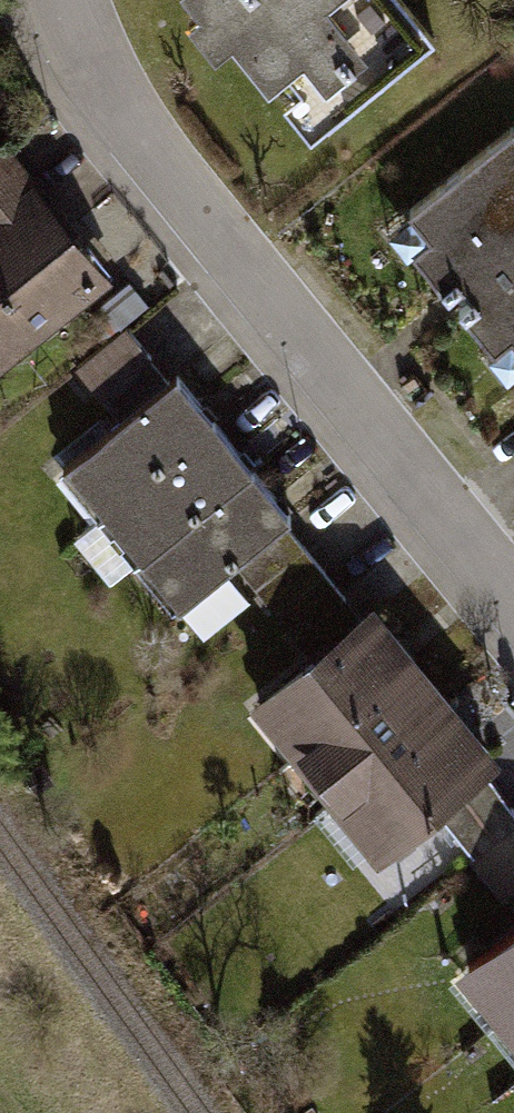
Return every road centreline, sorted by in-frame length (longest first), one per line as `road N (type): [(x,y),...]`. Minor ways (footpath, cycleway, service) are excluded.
road 1 (residential): [(61,0),(125,119),(513,604)]

